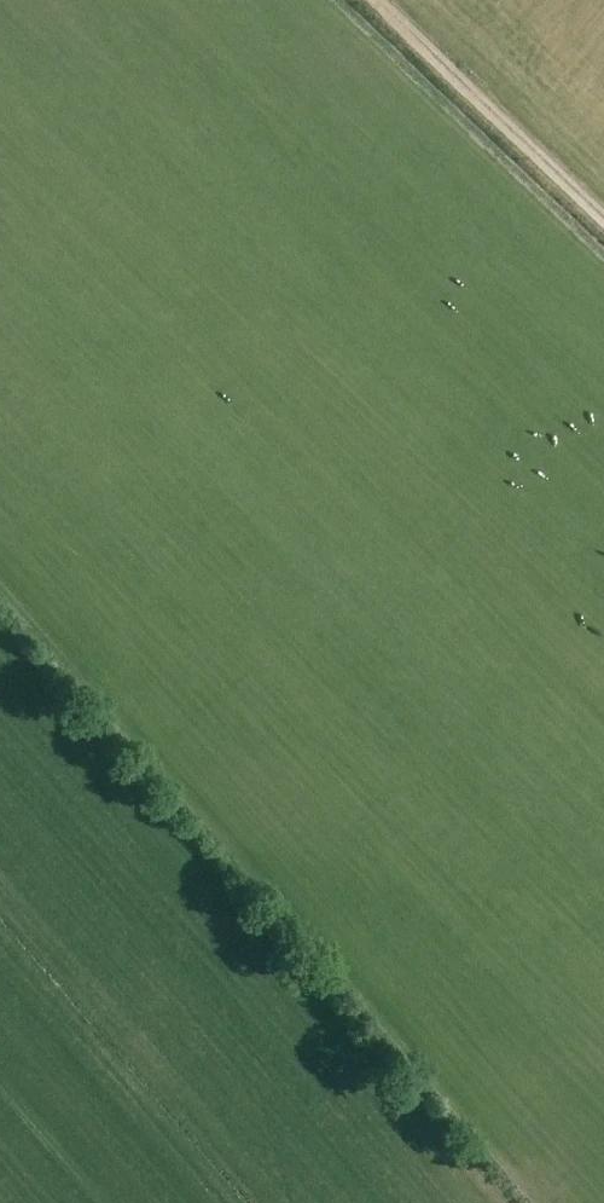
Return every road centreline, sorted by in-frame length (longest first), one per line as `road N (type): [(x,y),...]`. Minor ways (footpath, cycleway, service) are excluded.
road 1 (track): [(363,0),(603,228)]

